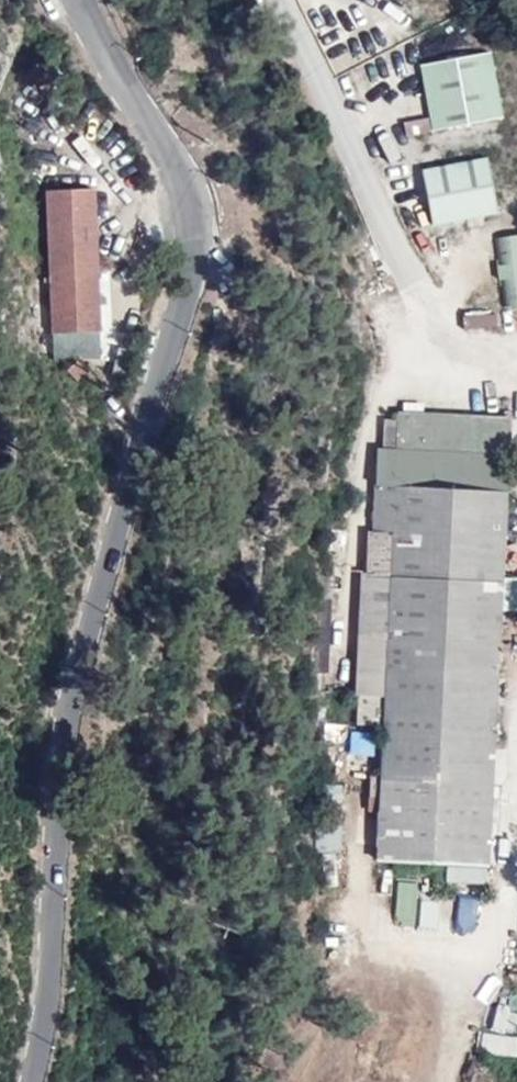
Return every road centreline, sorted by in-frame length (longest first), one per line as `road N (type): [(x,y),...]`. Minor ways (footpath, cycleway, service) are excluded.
road 1 (tertiary): [(30,1081),(49,981),(66,715),(186,295),(196,232),(182,176),(78,0)]

